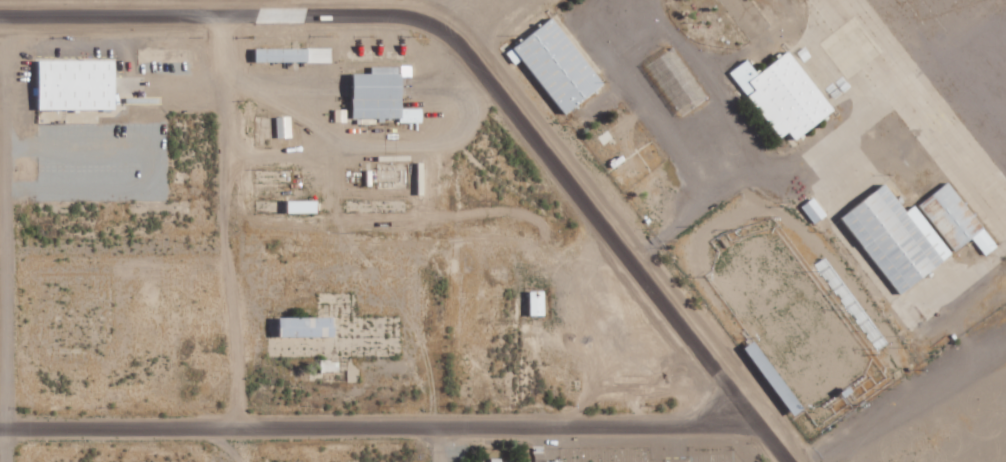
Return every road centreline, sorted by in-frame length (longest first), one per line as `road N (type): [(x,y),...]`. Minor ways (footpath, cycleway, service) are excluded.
road 1 (residential): [(779,461),(427,11),(0,18)]
road 2 (residential): [(681,430),(0,434)]
road 3 (residential): [(5,259),(606,239)]
road 4 (residential): [(6,434),(0,58)]
road 5 (residential): [(219,256),(217,14)]
road 6 (residential): [(683,461),(677,331)]

